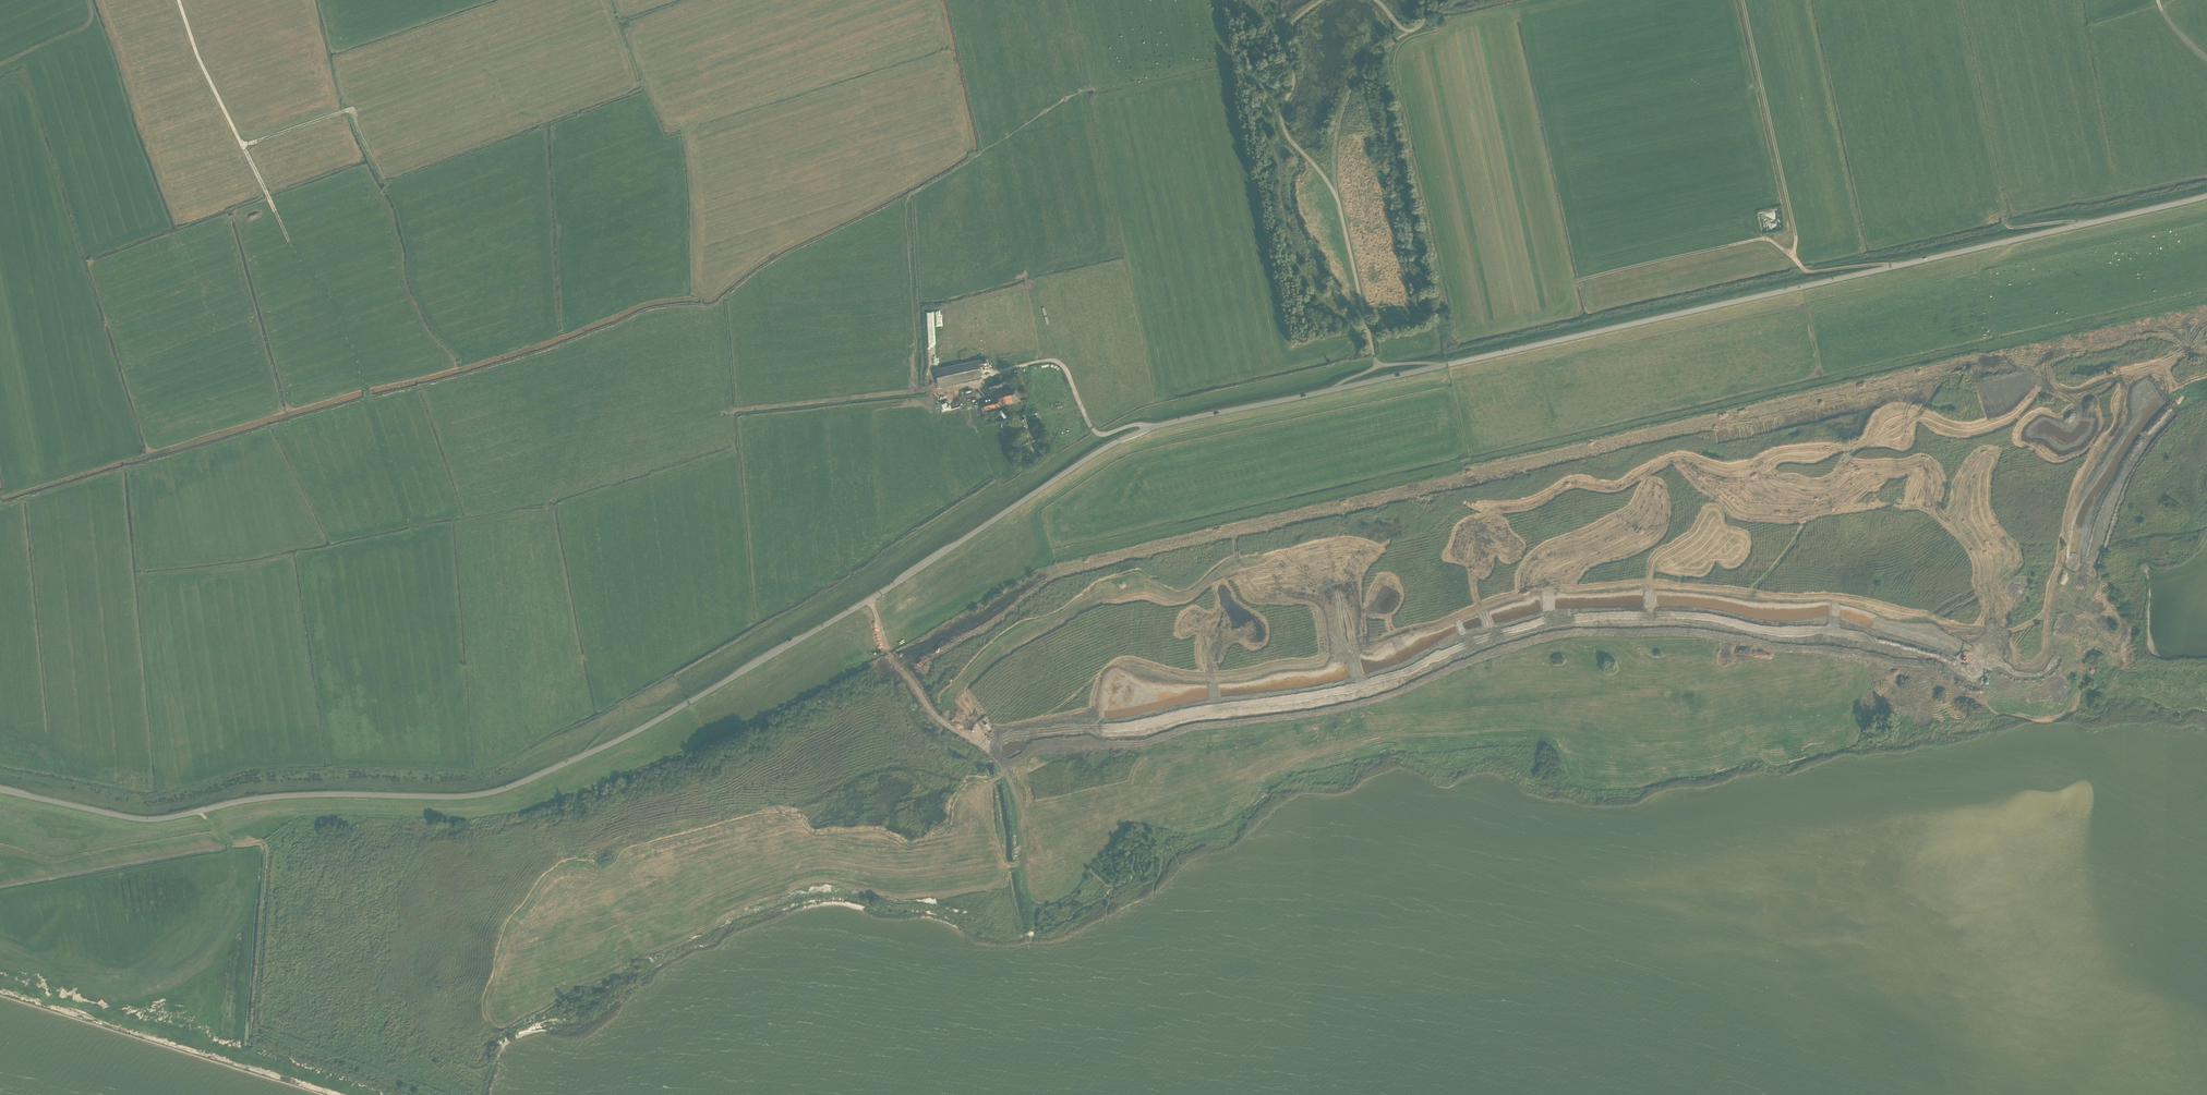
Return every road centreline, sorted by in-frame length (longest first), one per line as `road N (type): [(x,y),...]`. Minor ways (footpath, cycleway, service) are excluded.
road 1 (tertiary): [(0,790),(151,819),(274,797),(493,792),(656,721),(1150,428),(2206,196)]
road 2 (track): [(1896,266),(1808,272),(1761,239),(1576,281)]
road 3 (track): [(1791,254),(1796,235),(1742,0)]
road 4 (track): [(989,749),(928,707),(868,600)]
road 5 (track): [(1337,200),(1334,152),(1348,97),(1367,66),(1408,31)]

